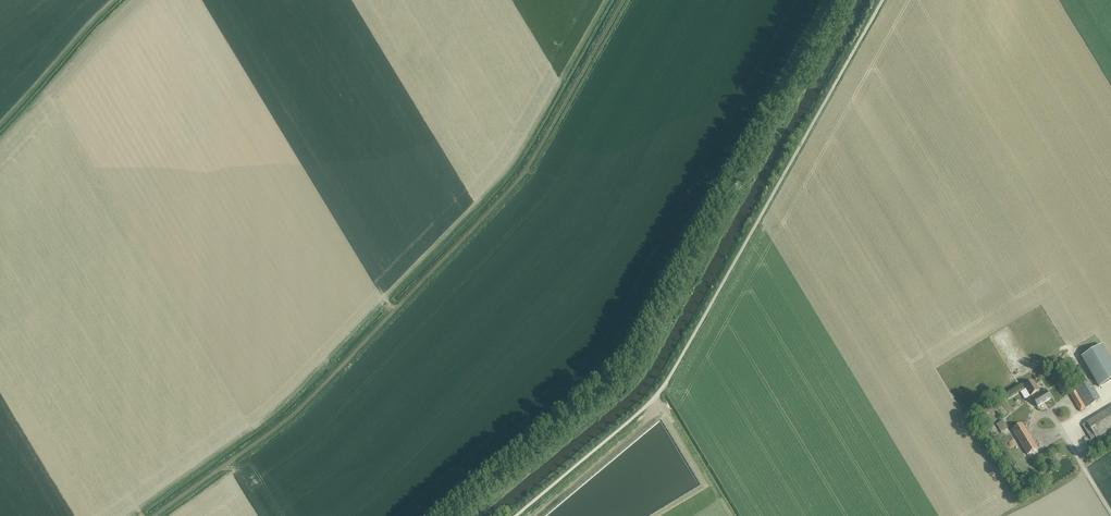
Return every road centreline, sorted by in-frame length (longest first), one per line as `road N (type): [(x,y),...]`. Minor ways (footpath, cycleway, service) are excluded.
road 1 (track): [(623,0),(532,161),(292,418),(156,515)]
road 2 (unclassified): [(517,515),(652,402),(883,0)]

